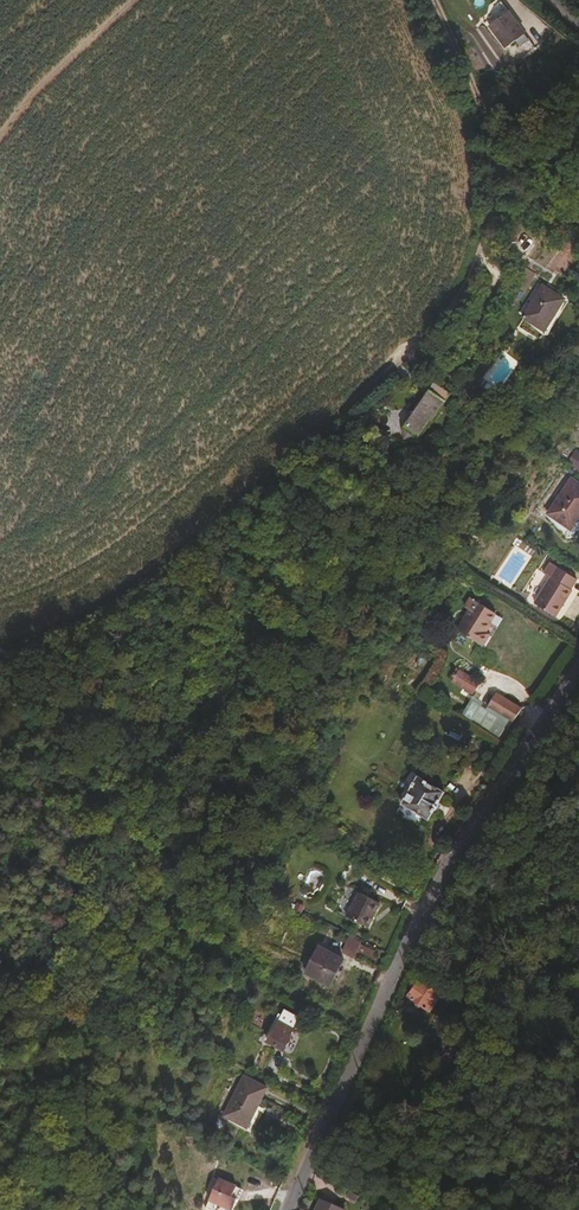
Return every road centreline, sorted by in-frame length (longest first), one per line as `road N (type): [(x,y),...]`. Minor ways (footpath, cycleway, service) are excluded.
road 1 (track): [(424,0),(489,142),(494,187),(458,297),(429,332),(131,591),(0,675)]
road 2 (residential): [(578,667),(426,895),(285,1209)]

